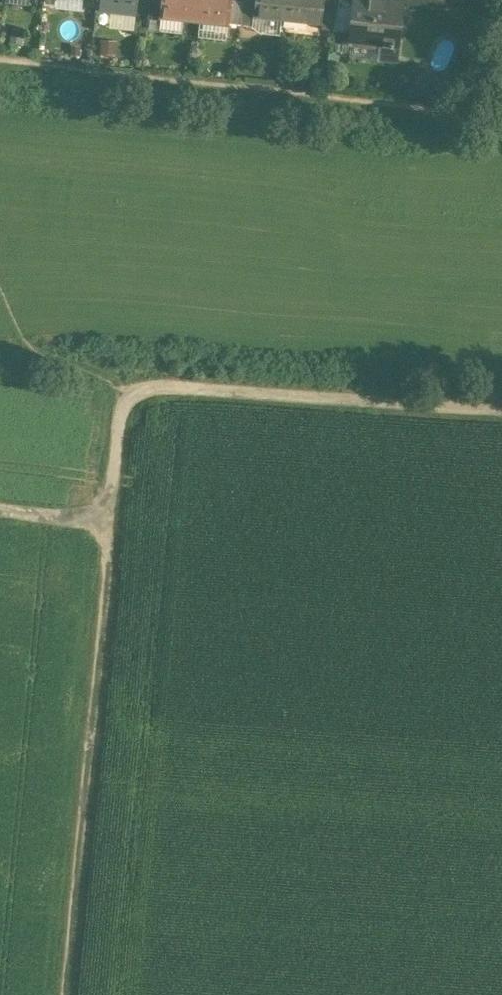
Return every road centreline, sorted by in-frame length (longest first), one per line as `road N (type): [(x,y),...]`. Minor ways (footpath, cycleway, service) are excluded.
road 1 (track): [(0,508),(108,518),(121,412),(148,388),(501,410)]
road 2 (track): [(66,994),(108,518)]

